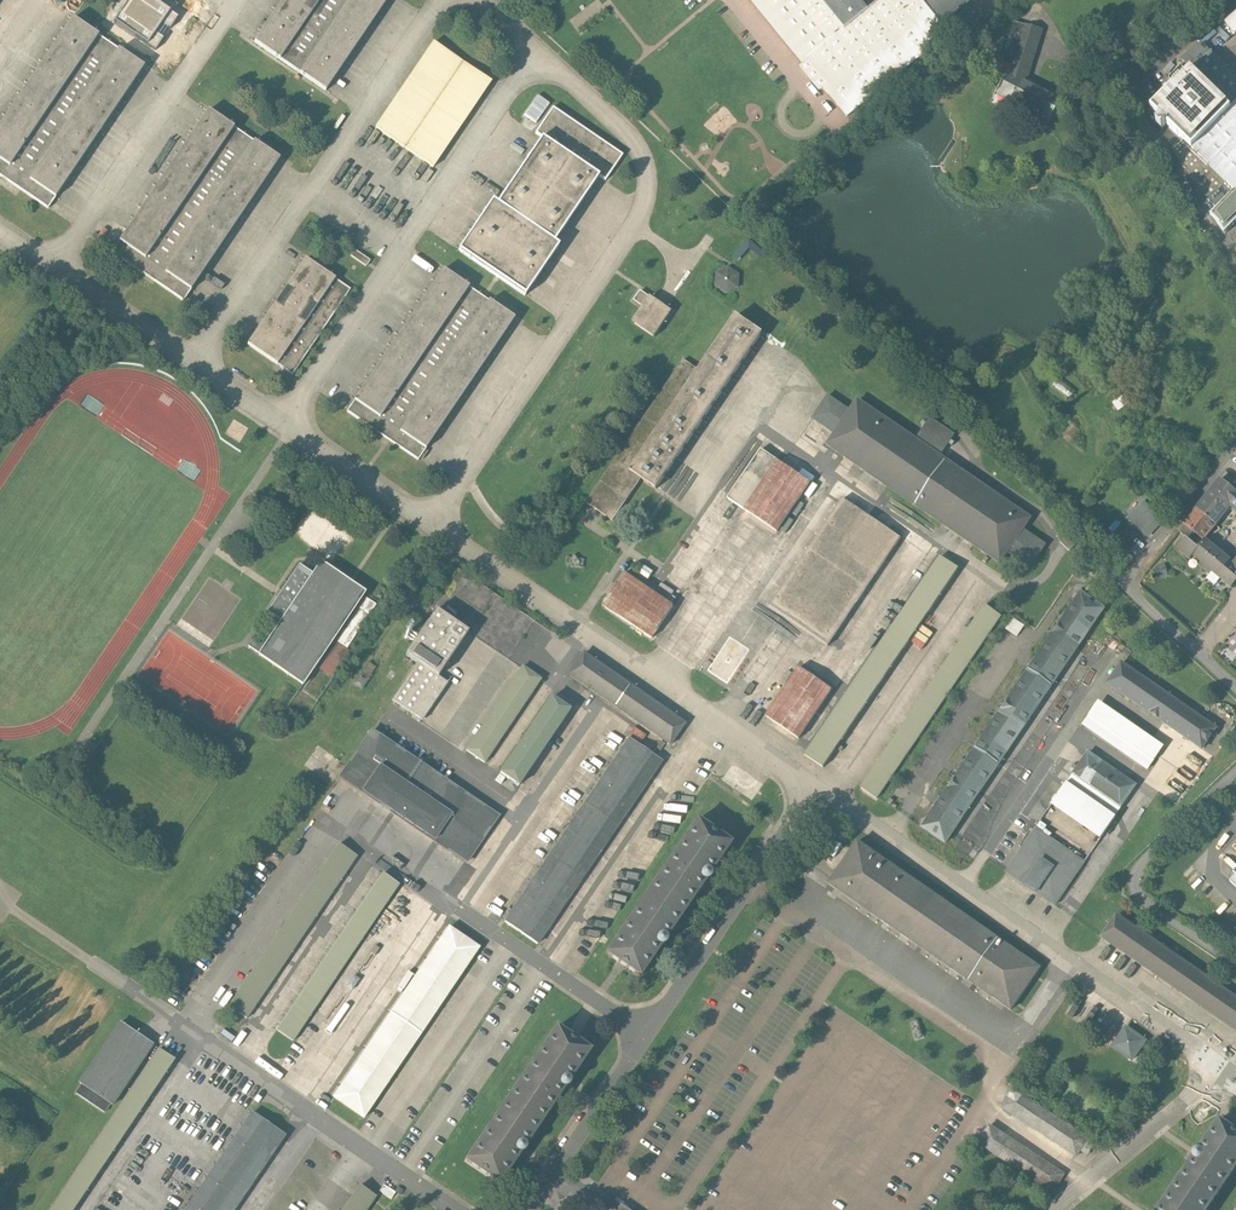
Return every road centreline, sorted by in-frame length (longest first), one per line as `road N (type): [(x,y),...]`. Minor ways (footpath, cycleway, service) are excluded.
road 1 (unclassified): [(1235,275),(1141,130),(1133,99),(1235,1)]
road 2 (unclassified): [(1235,689),(1128,585),(1235,445)]
road 3 (unclassified): [(1235,966),(1150,907),(1135,883),(1138,866),(1235,772)]

